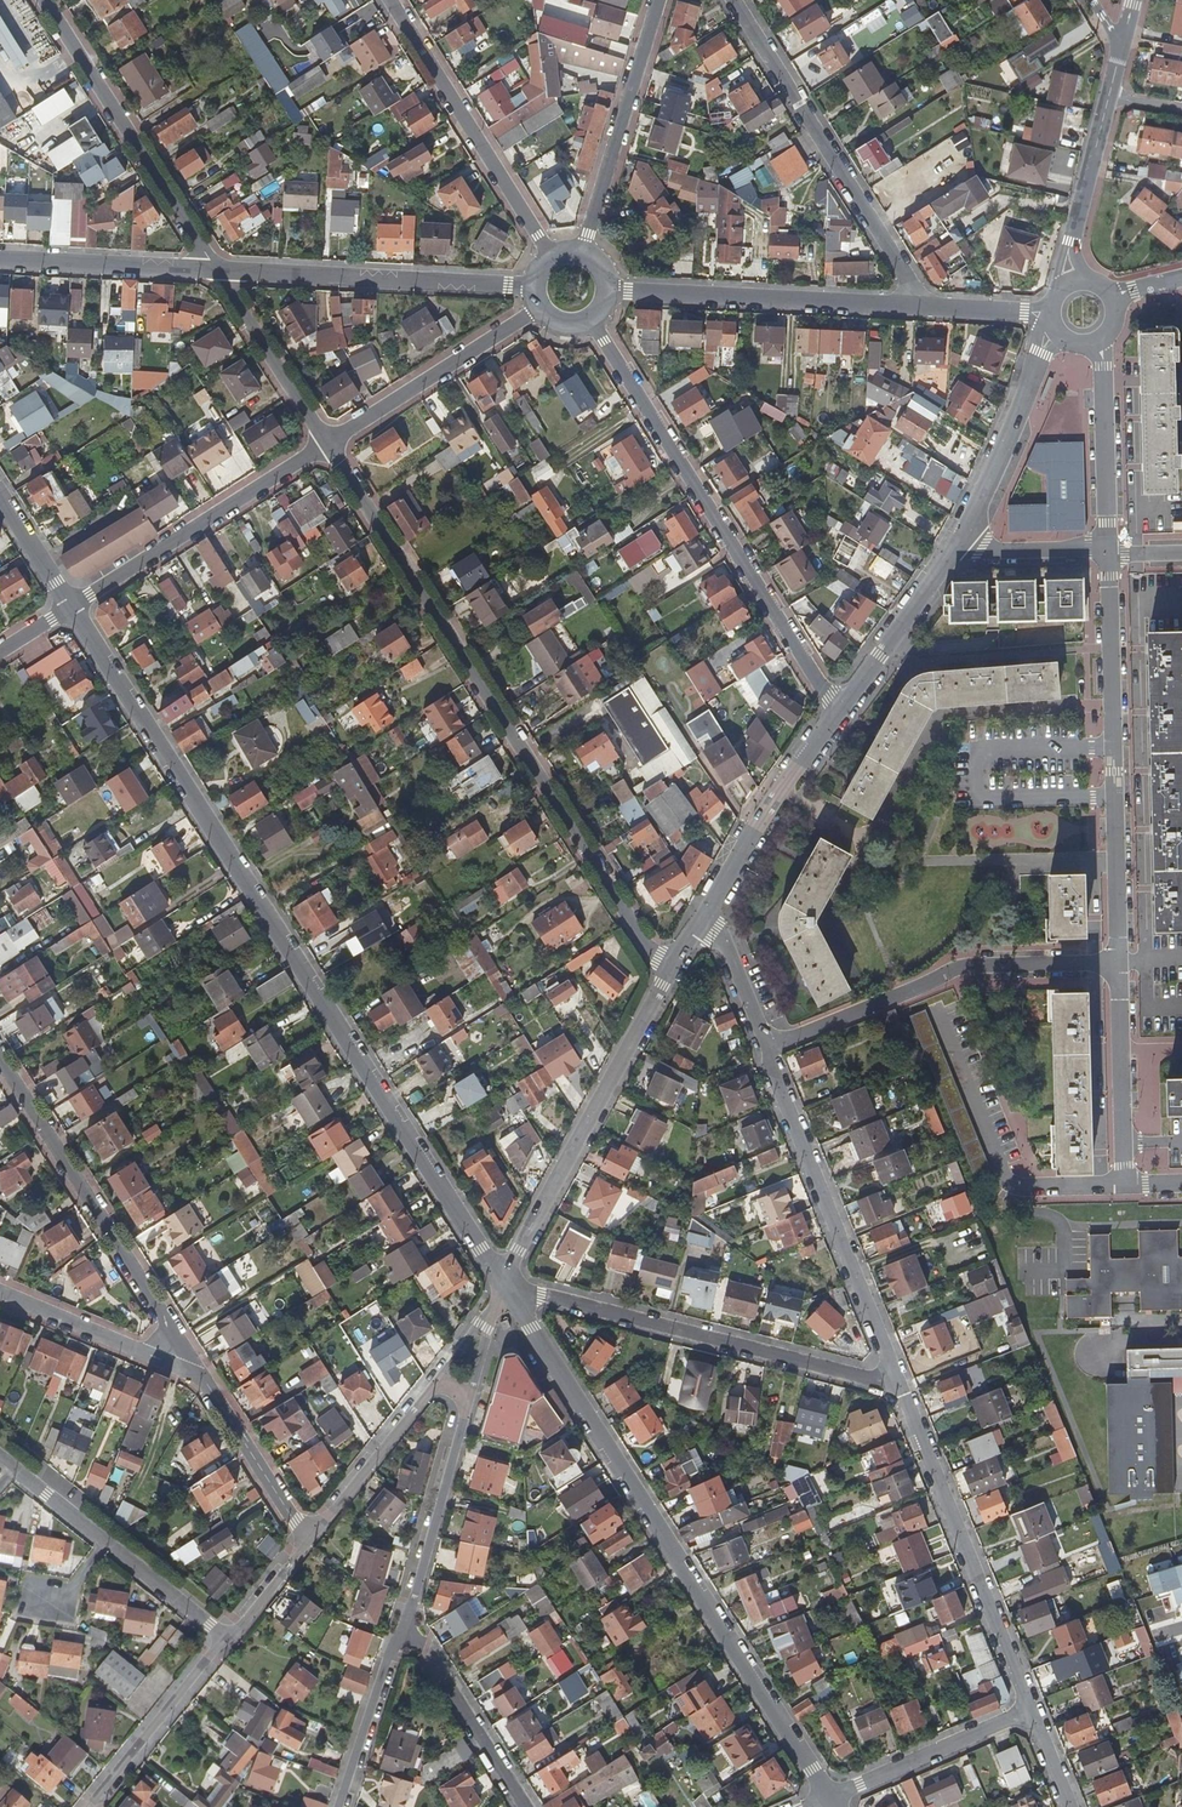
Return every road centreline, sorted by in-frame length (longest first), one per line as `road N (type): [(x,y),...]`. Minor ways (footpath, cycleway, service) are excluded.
road 1 (residential): [(70,608),(504,1285)]
road 2 (residential): [(665,975),(328,442)]
road 3 (residential): [(504,1285),(832,1798)]
road 4 (residential): [(591,319),(837,706)]
road 5 (residential): [(1107,552),(1121,963)]
road 6 (residential): [(504,1285),(899,1388)]
road 7 (residential): [(766,1048),(963,967),(1121,963)]
road 8 (residential): [(0,1063),(199,1376)]
road 9 (residential): [(899,1388),(766,1048)]
road 10 (residential): [(914,306),(911,285),(733,0)]
road 11 (residential): [(504,1285),(665,975)]
road 12 (residential): [(1031,1711),(899,1388)]
road 13 (residential): [(220,272),(46,0)]
road 14 (residential): [(220,272),(533,288)]
road 15 (residential): [(1127,1184),(1018,1188),(1003,1176),(935,1009)]
road 16 (residential): [(606,293),(914,306)]
road 17 (residential): [(551,257),(383,0)]
road 18 (residential): [(70,608),(328,442)]
road 19 (residential): [(658,0),(583,254)]
road 20 (residential): [(328,442),(540,310)]
road 21 (residential): [(709,909),(837,706)]
road 22 (residential): [(965,539),(1055,329)]
road 23 (residential): [(400,1620),(526,1806)]
road 24 (residential): [(467,1406),(400,1620)]
road 25 (residential): [(1121,963),(1127,1184)]
road 26 (residential): [(0,260),(220,272)]
road 27 (residential): [(832,1798),(1031,1711)]
road 28 (residential): [(199,1376),(0,1292)]
road 29 (residential): [(95,1806),(233,1641)]
road 30 (residential): [(1099,339),(1106,368),(1107,552)]
road 31 (residential): [(837,706),(965,539)]
road 32 (residential): [(312,1544),(199,1376)]
road 33 (residential): [(328,442),(220,272)]
road 34 (residential): [(312,1544),(431,1387)]
road 35 (residential): [(400,1620),(338,1806)]
road 36 (residential): [(1070,283),(1108,98)]
road 37 (residential): [(233,1641),(106,1542)]
road 38 (residential): [(766,1048),(709,909)]
road 39 (residential): [(1107,552),(984,550),(965,539)]
road 40 (residential): [(914,306),(1050,312)]
road 41 (residential): [(0,496),(70,608)]
road 42 (residential): [(504,1285),(467,1406)]
road 43 (residential): [(431,1387),(504,1285)]
road 44 (residential): [(233,1641),(312,1544)]

